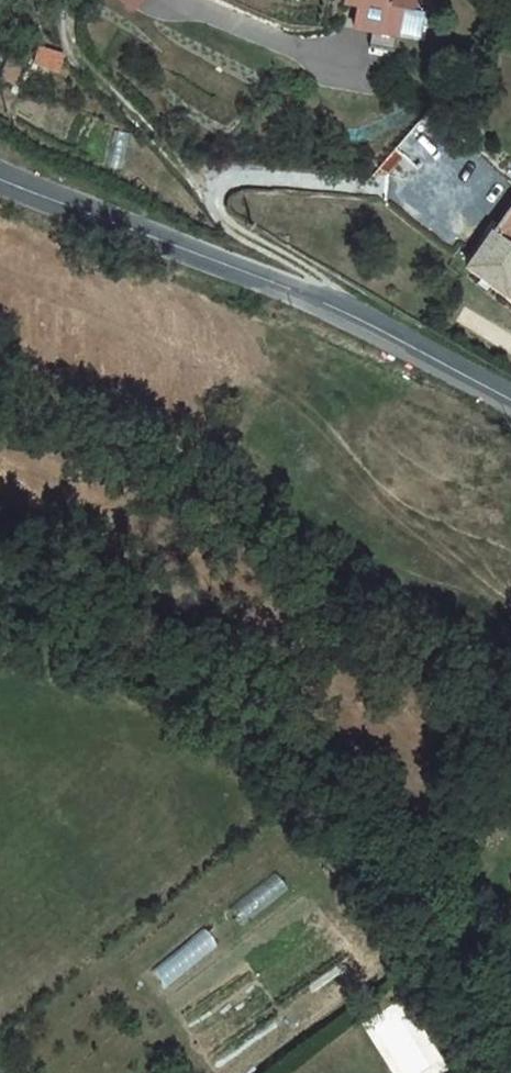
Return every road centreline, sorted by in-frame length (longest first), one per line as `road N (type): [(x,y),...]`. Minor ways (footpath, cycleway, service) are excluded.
road 1 (secondary): [(0,179),(327,303),(510,400)]
road 2 (track): [(65,12),(76,57),(232,234),(322,280),(327,303)]

